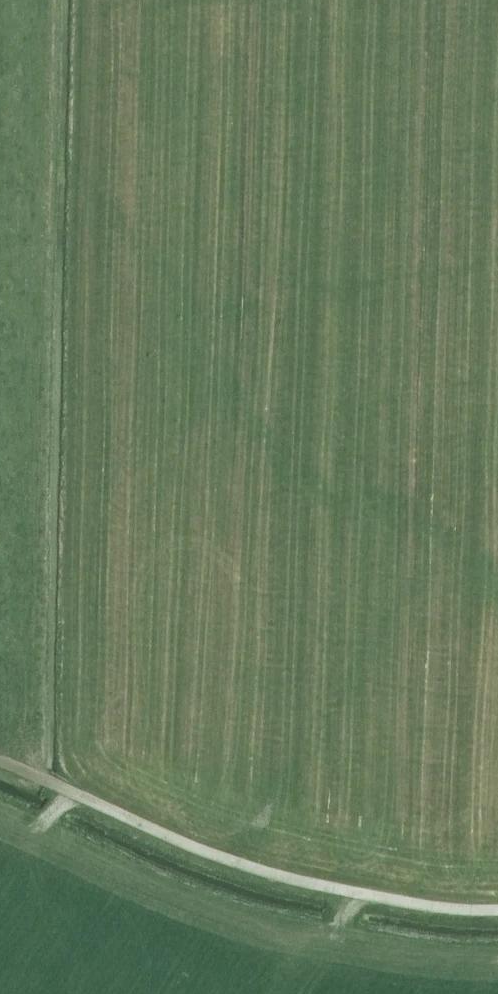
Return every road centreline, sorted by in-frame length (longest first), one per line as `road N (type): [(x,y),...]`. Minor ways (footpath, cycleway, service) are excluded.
road 1 (track): [(497,910),(269,872),(0,762)]

